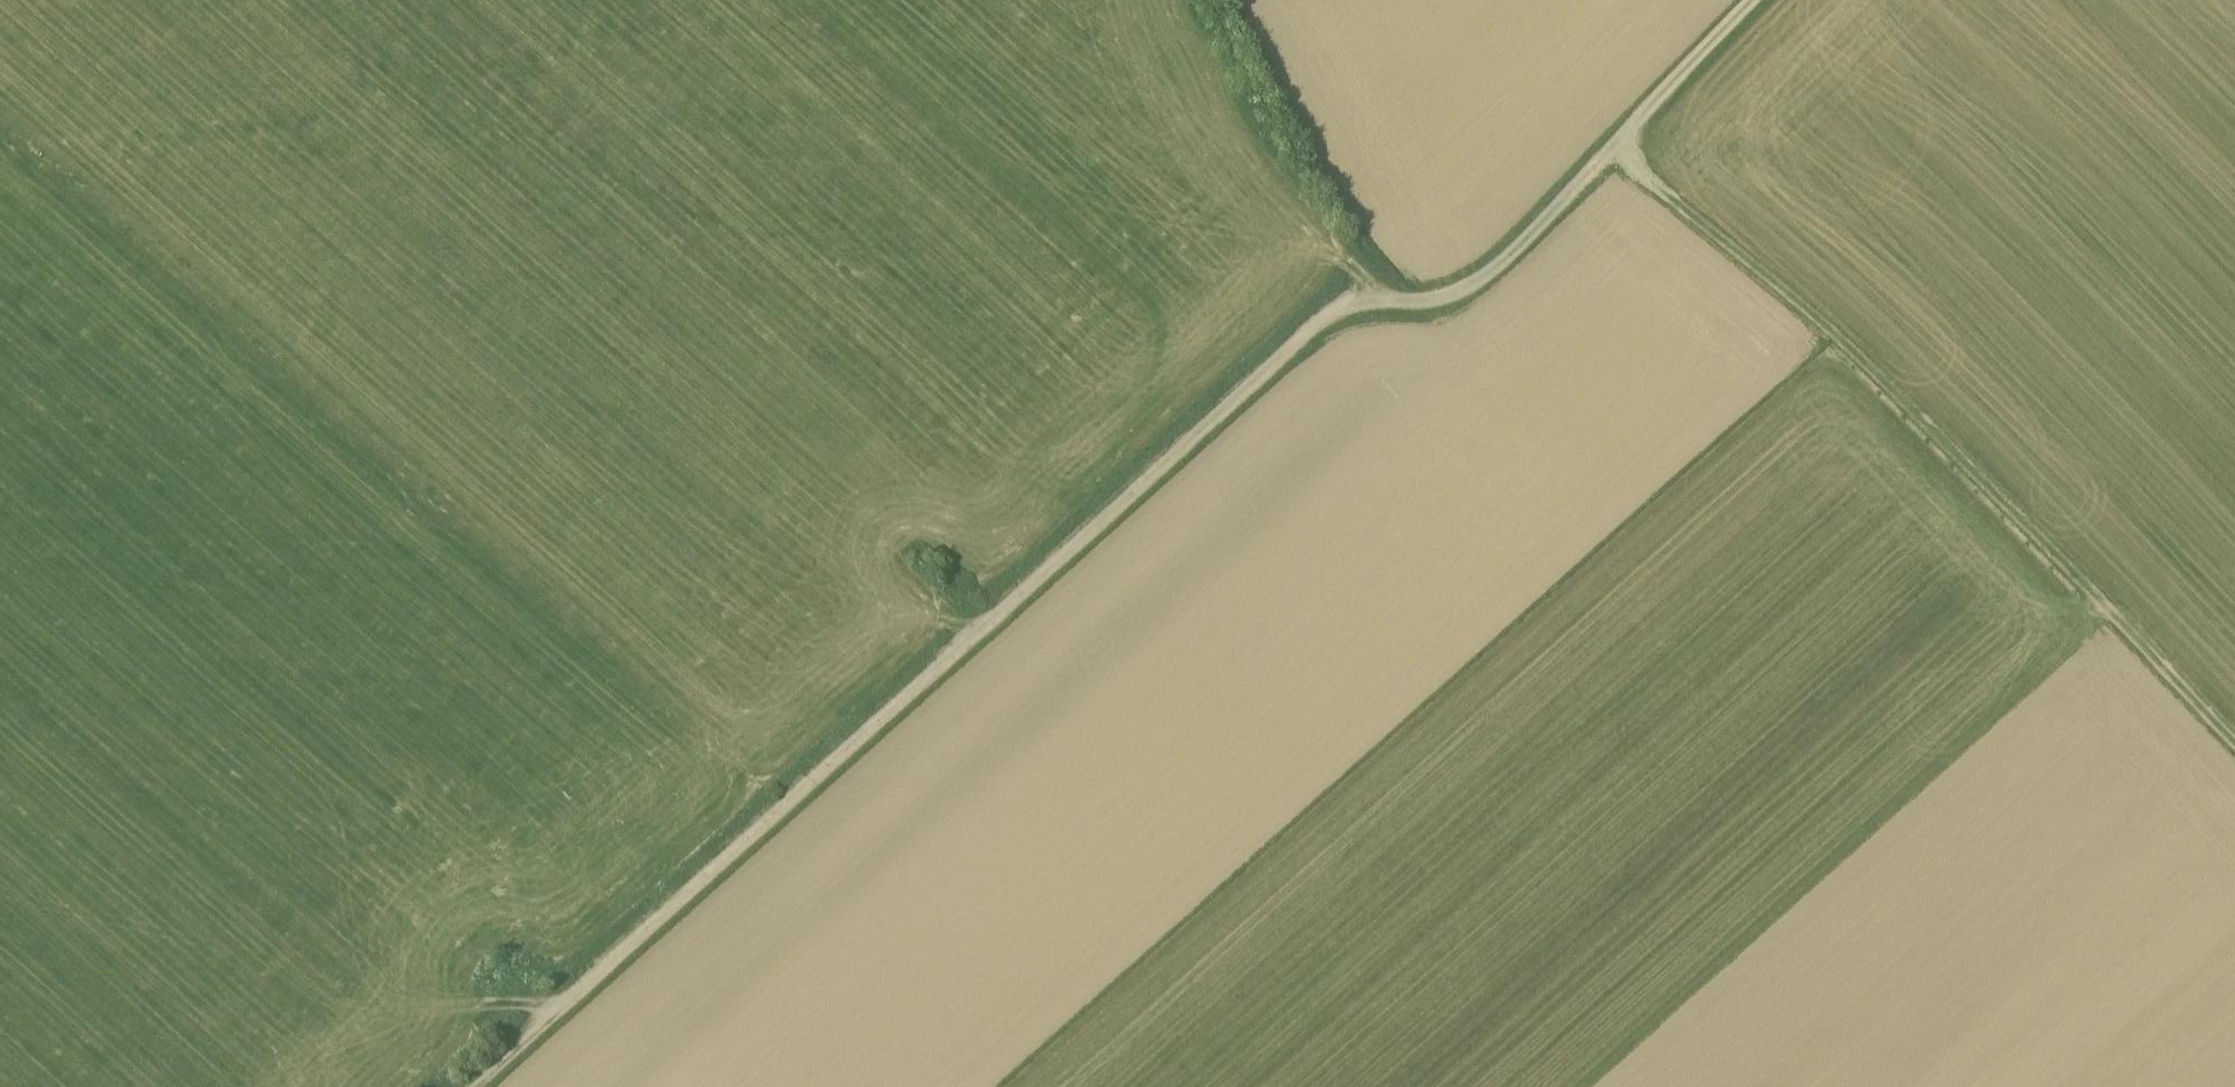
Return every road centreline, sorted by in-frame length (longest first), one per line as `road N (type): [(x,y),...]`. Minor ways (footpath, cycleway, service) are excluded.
road 1 (track): [(1617,145),(1510,261),(1465,294),(1401,304),(1346,294),(481,1086)]
road 2 (track): [(2234,747),(1824,322),(1617,145)]
road 3 (track): [(1617,145),(1754,0)]

